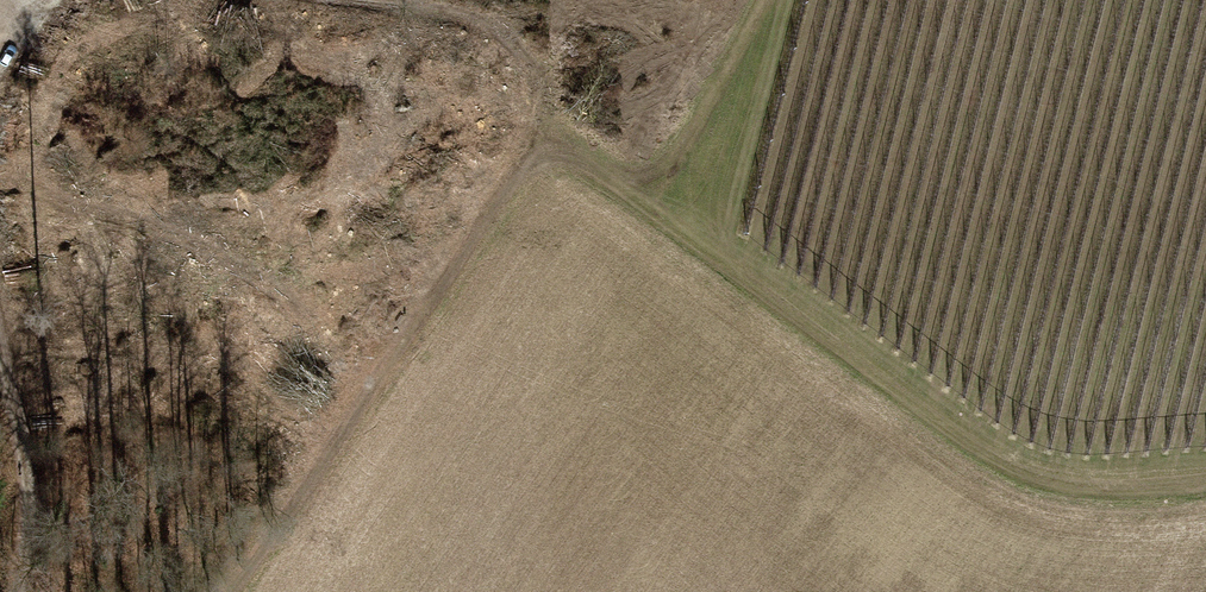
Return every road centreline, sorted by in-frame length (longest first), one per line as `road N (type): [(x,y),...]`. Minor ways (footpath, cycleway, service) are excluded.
road 1 (track): [(194,591),(541,92),(662,177),(771,0)]
road 2 (track): [(662,177),(1064,482),(1205,474)]
road 3 (track): [(19,591),(28,559),(29,474),(0,345)]
road 4 (track): [(369,0),(411,10),(541,92)]
road 5 (track): [(0,111),(74,0)]

